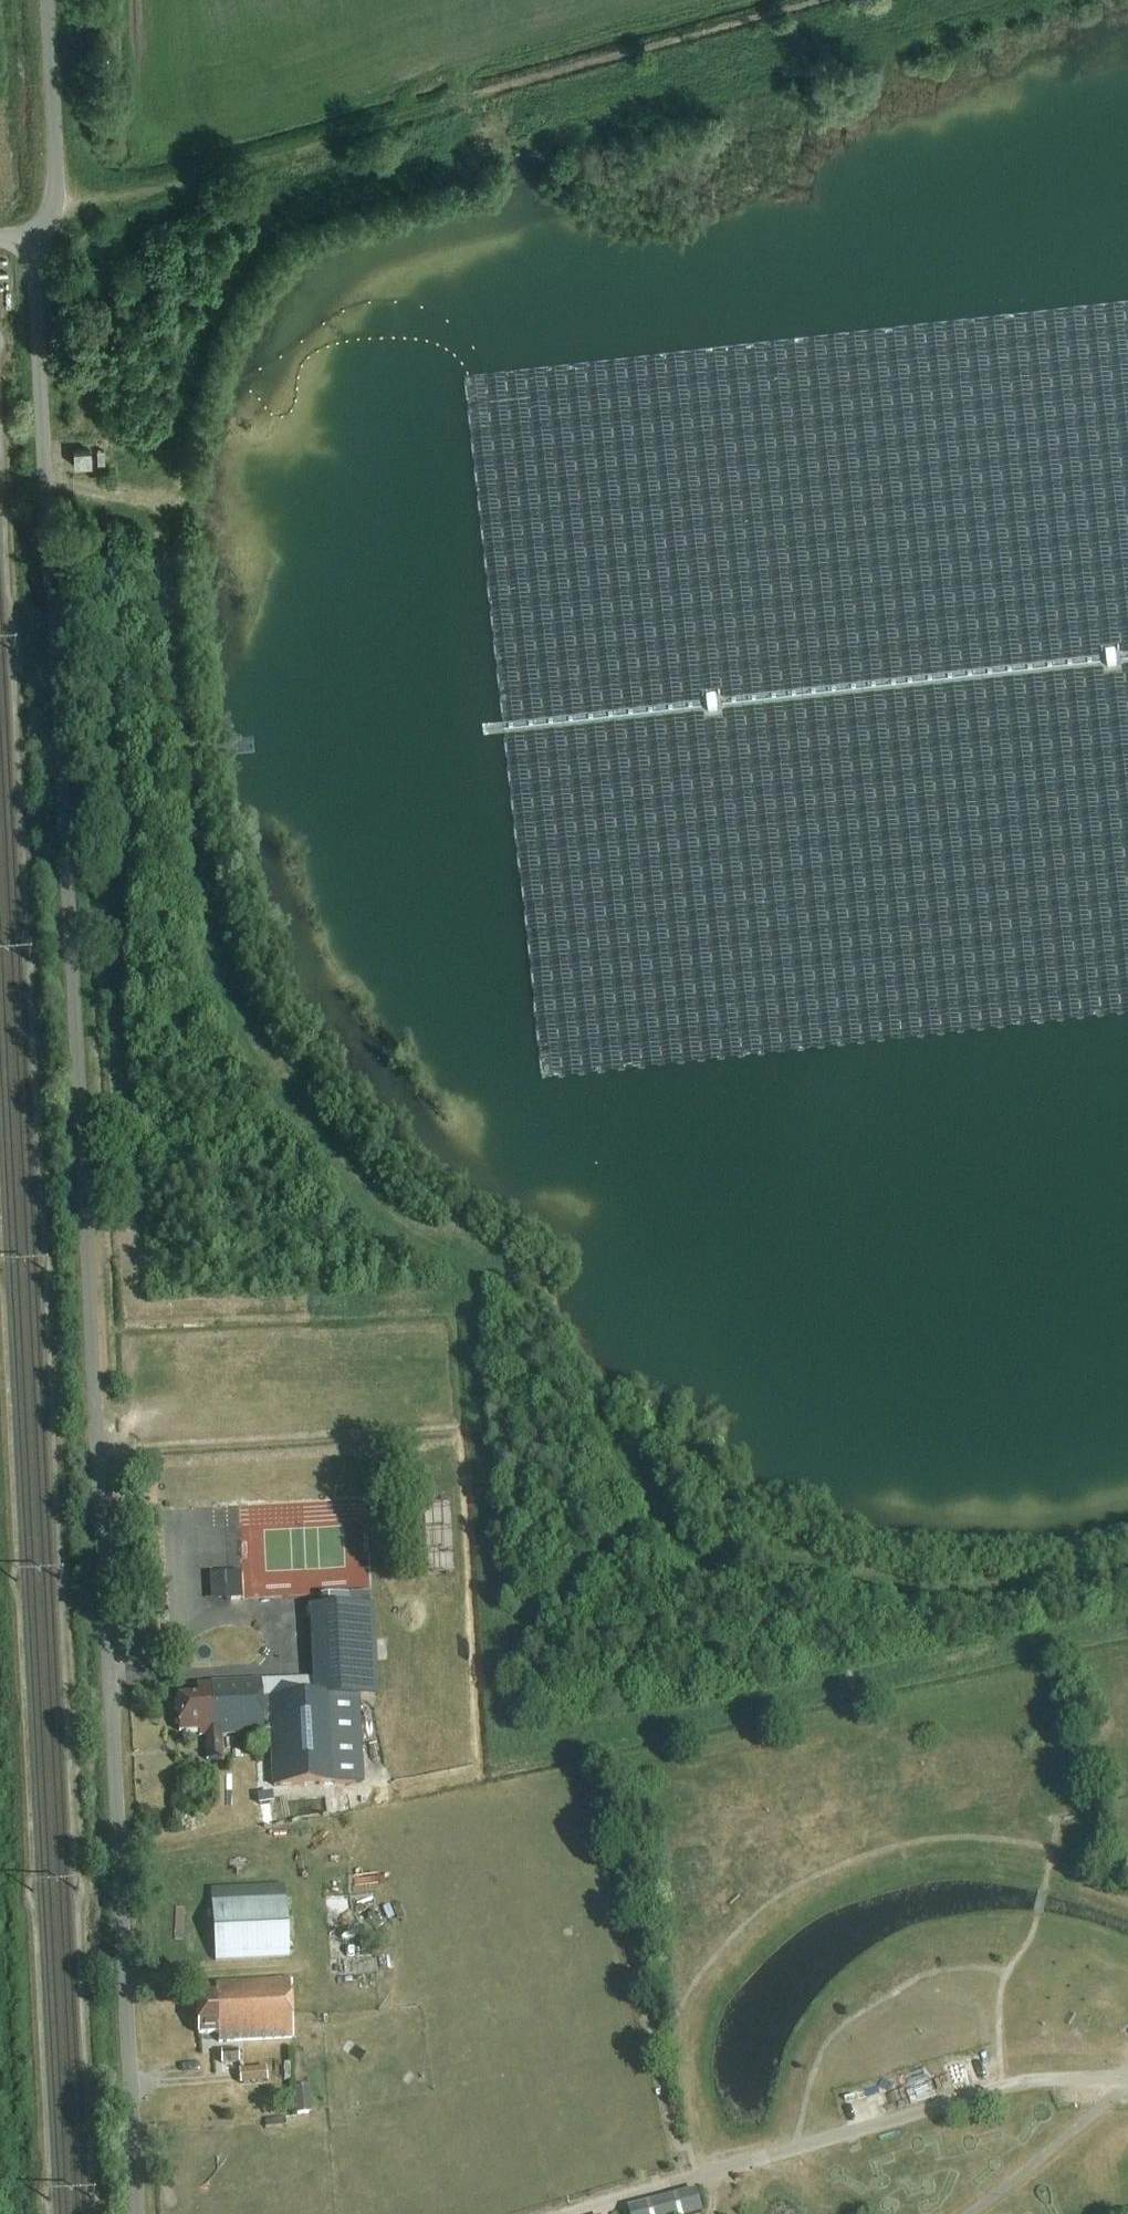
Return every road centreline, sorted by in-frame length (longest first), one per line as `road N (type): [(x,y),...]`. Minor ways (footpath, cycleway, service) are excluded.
road 1 (unclassified): [(139,2213),(35,243)]
road 2 (unclassified): [(35,243),(58,195),(48,0)]

